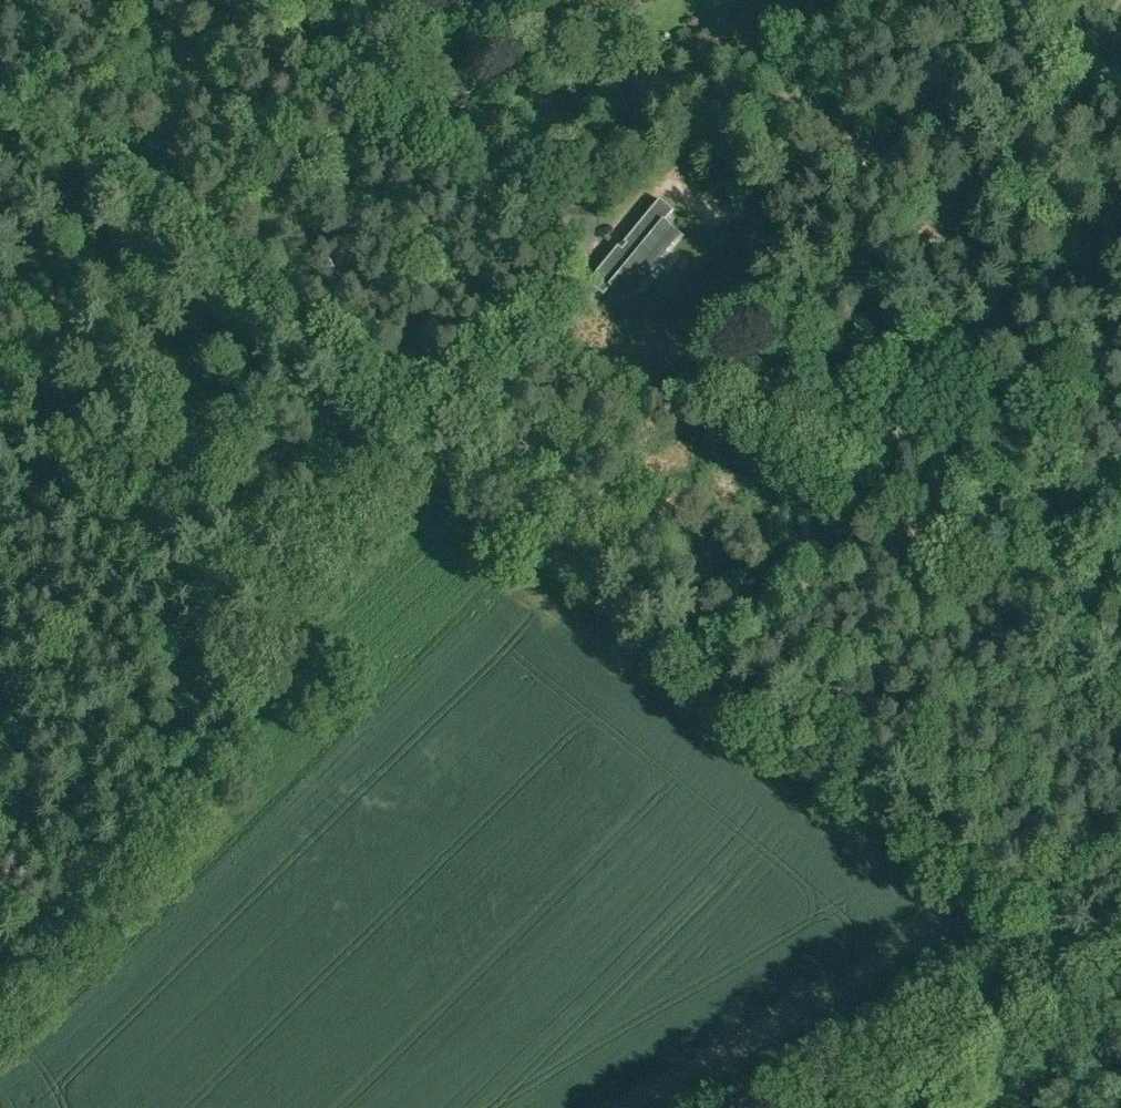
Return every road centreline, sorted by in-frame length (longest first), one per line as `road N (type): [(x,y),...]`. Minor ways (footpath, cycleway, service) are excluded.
road 1 (track): [(0,144),(667,641),(1104,951)]
road 2 (track): [(1120,939),(863,1107)]
road 3 (track): [(1020,0),(1120,78)]

